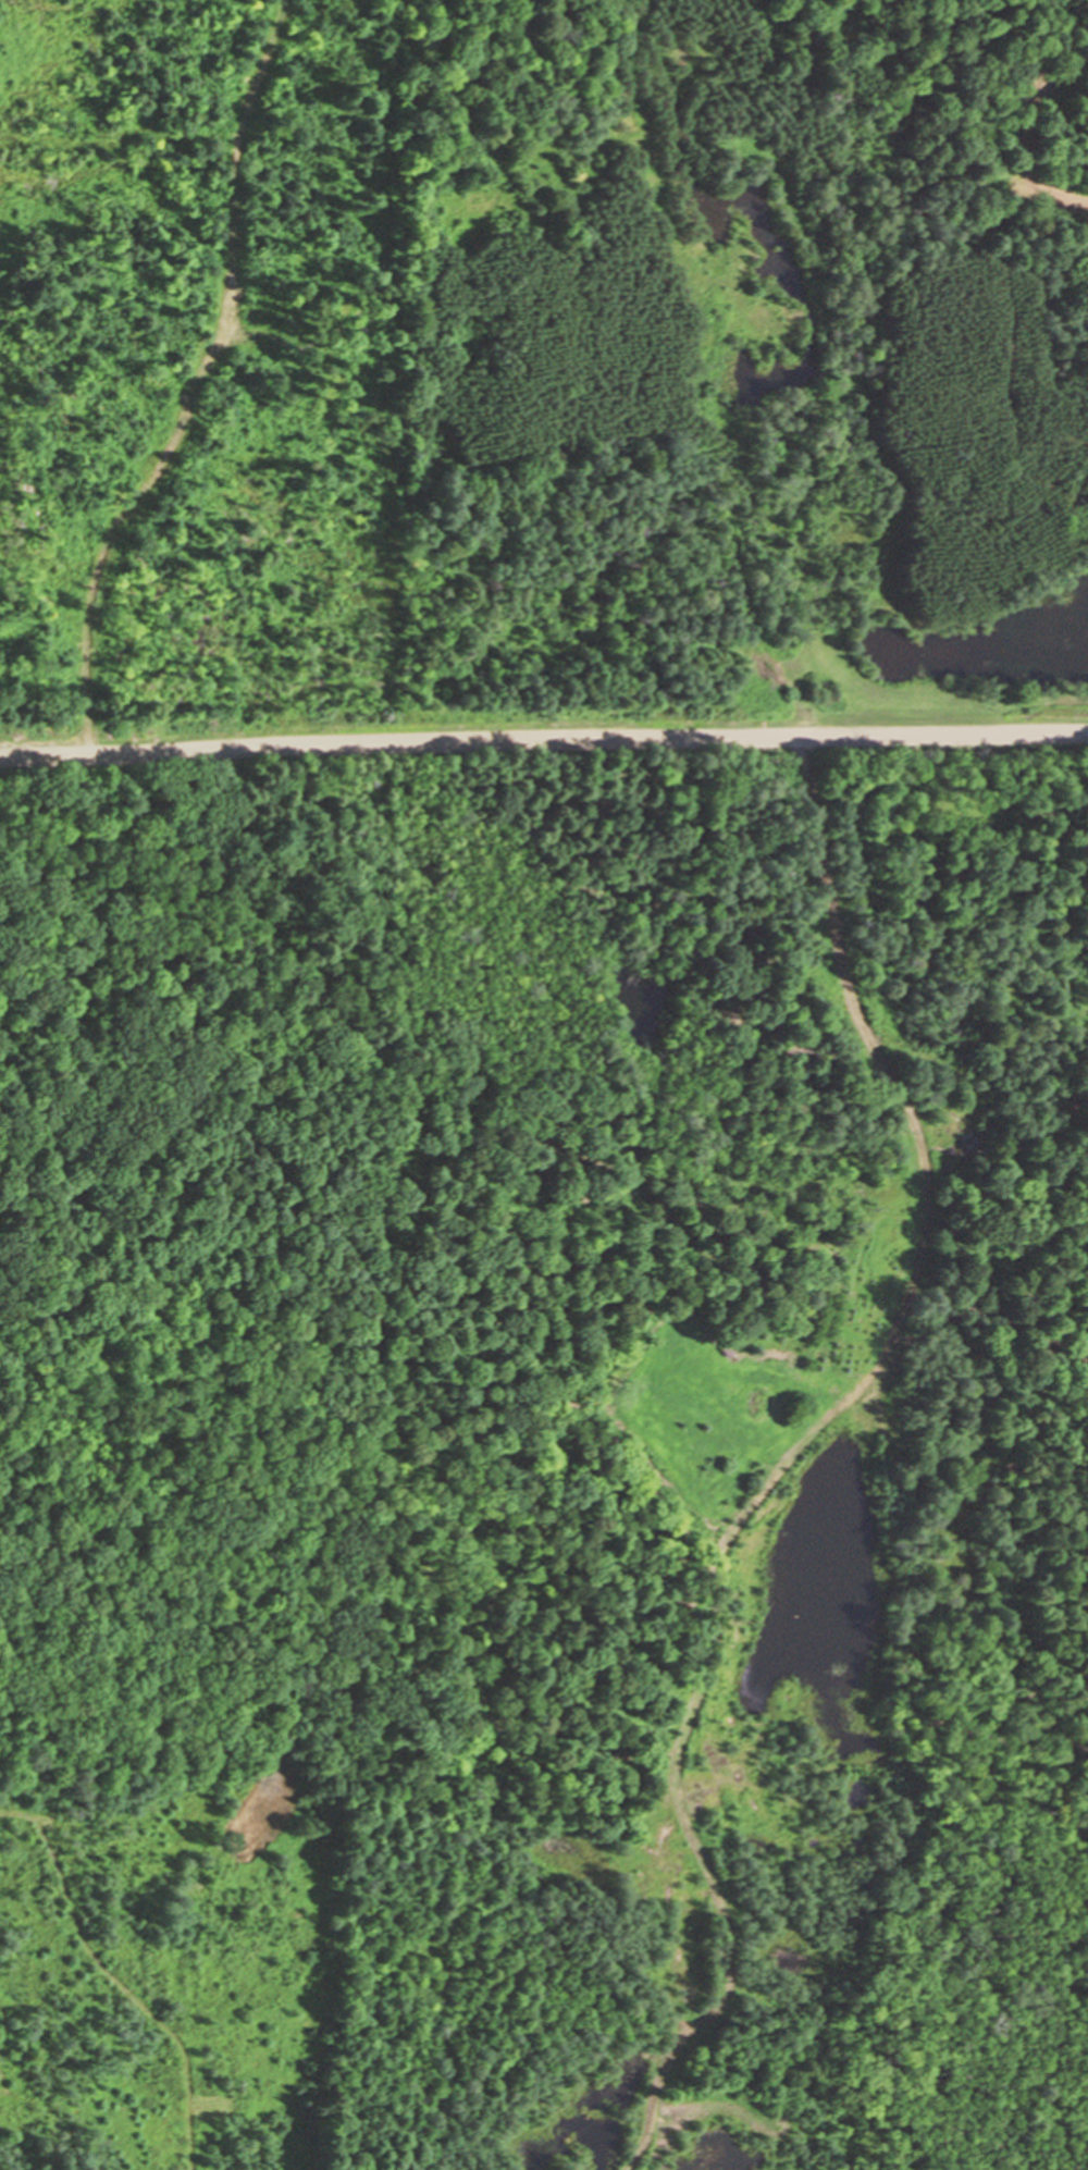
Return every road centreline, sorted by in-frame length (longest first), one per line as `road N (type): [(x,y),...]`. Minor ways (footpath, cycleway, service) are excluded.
road 1 (residential): [(1087,735),(433,743),(0,761)]

